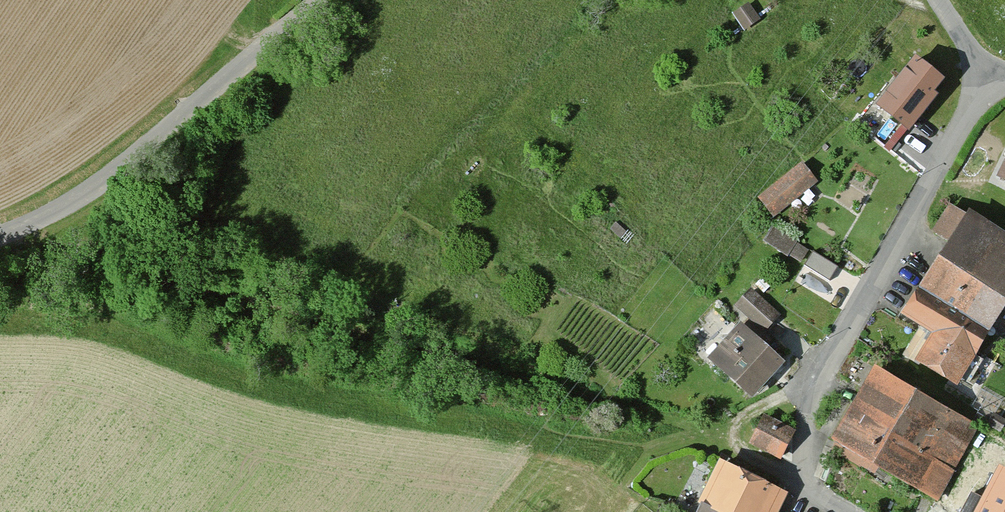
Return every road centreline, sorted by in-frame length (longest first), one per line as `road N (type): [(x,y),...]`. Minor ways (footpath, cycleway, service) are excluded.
road 1 (track): [(808,484),(706,428),(291,317),(95,249),(53,212)]
road 2 (tertiary): [(843,511),(819,500),(808,484),(802,433),(826,361),(977,88),(972,59),(938,0)]
road 3 (tertiary): [(318,0),(135,157),(0,237)]

